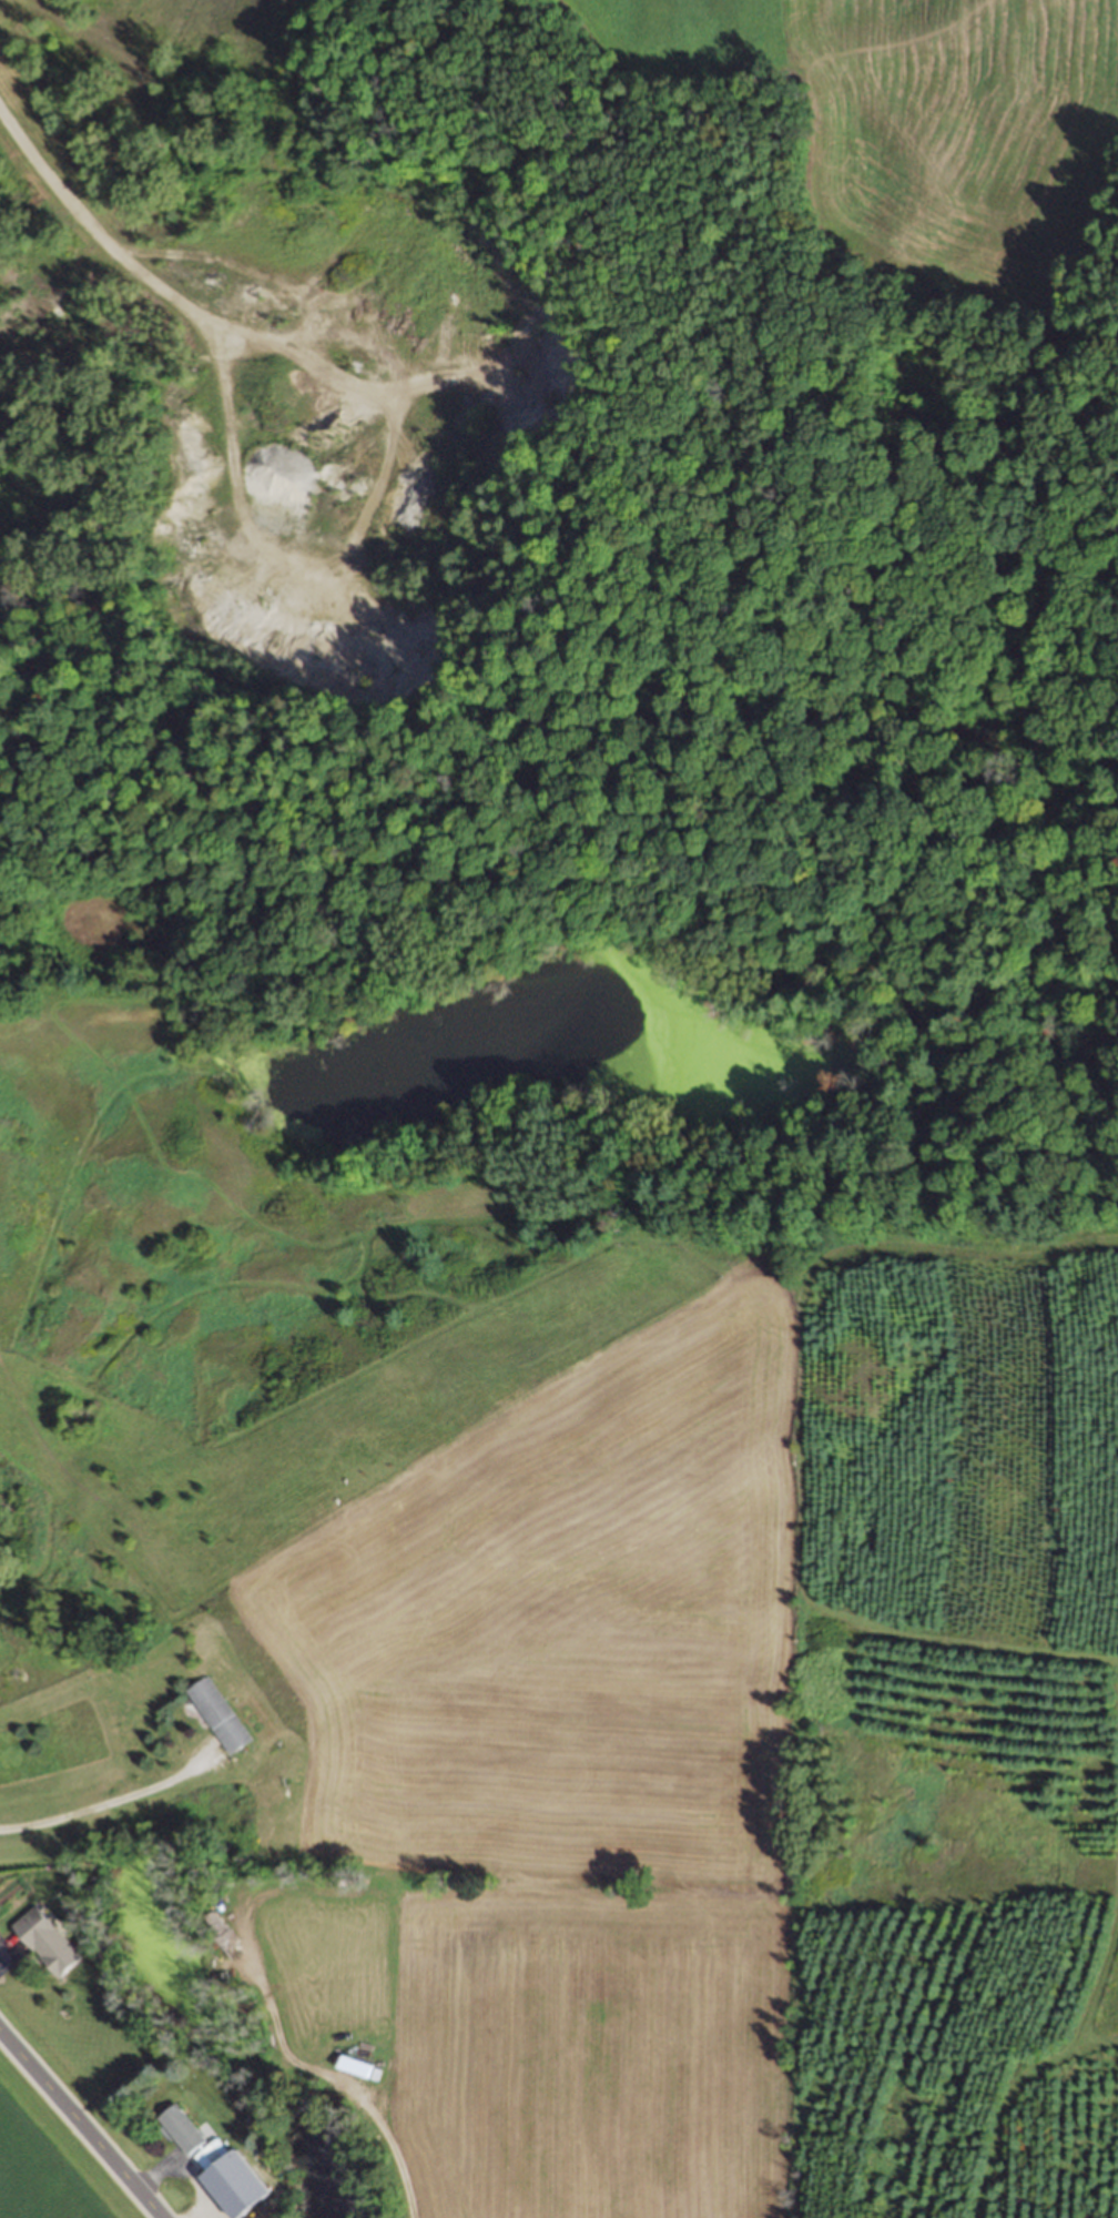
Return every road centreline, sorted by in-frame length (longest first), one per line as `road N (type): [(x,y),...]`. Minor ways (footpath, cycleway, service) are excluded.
road 1 (tertiary): [(0,2030),(162,2217)]

